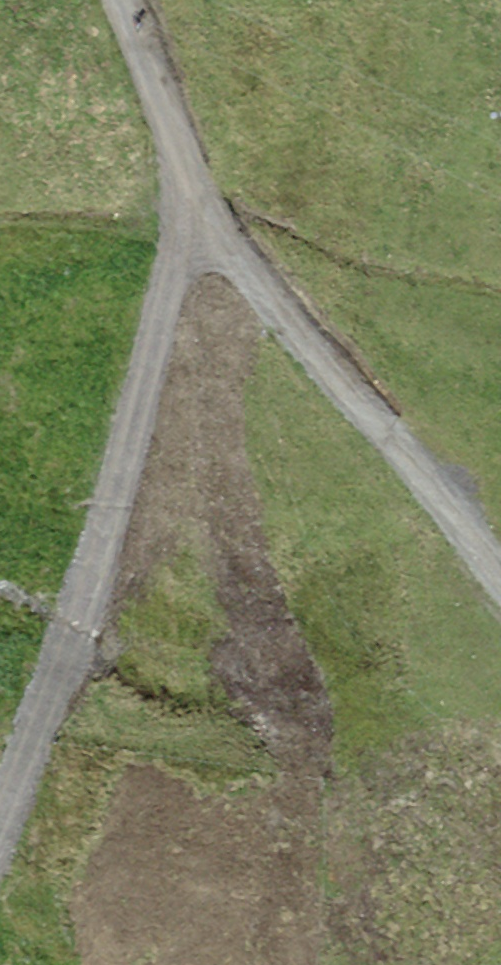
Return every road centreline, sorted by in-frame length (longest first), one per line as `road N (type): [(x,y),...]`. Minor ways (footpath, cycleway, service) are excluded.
road 1 (track): [(121,0),(201,215),(337,393),(500,576)]
road 2 (track): [(0,878),(201,215)]

